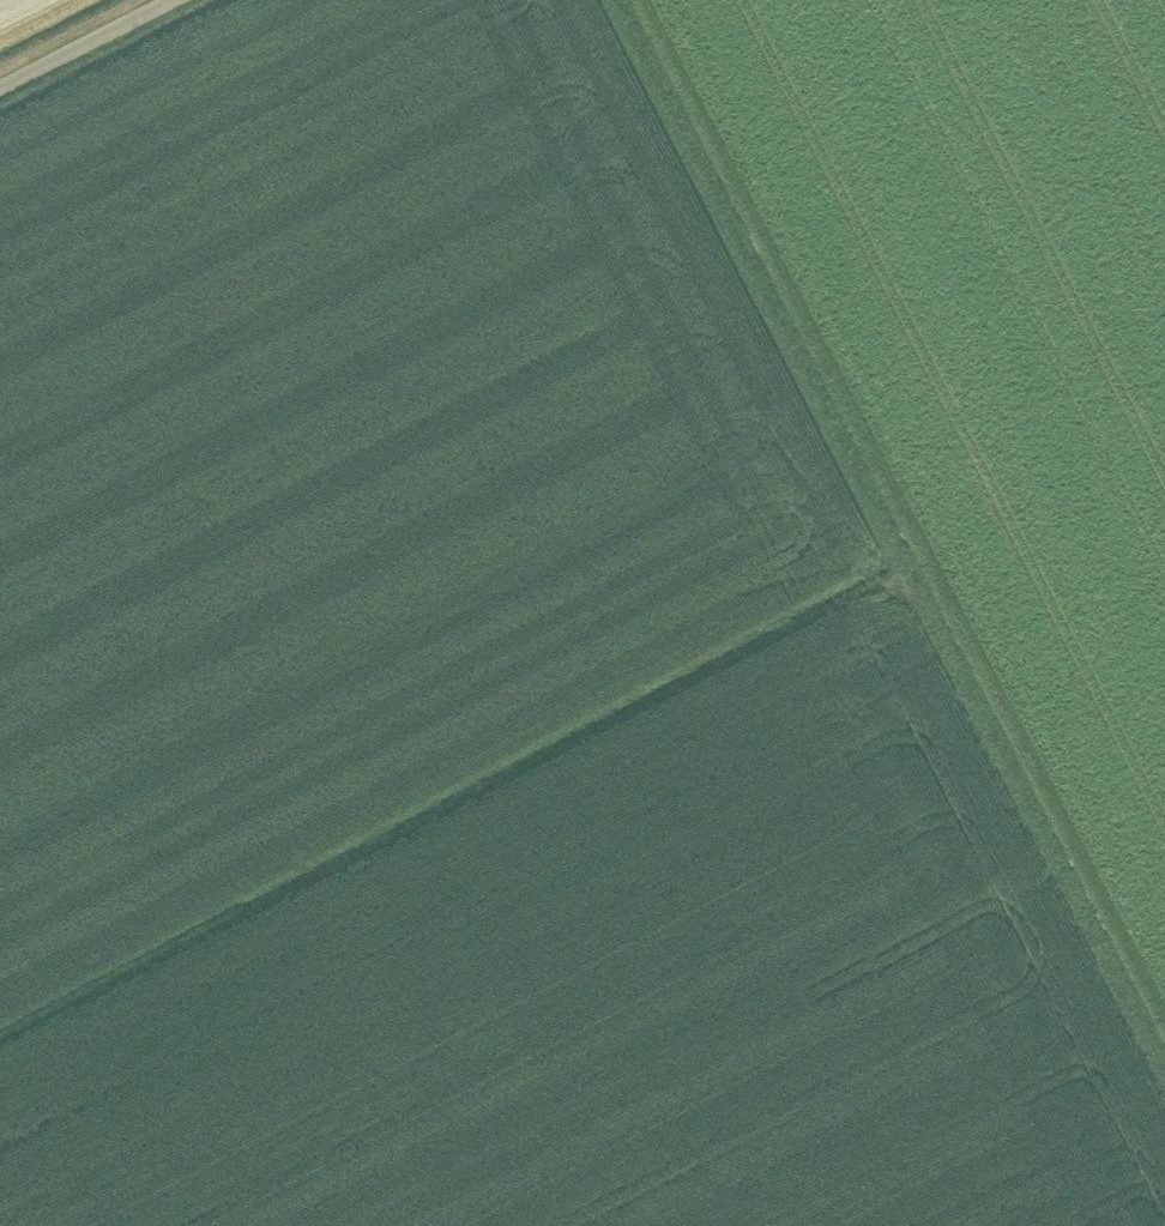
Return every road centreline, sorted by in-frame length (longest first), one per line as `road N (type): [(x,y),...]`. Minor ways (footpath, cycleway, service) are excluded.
road 1 (unclassified): [(0,82),(162,0)]

